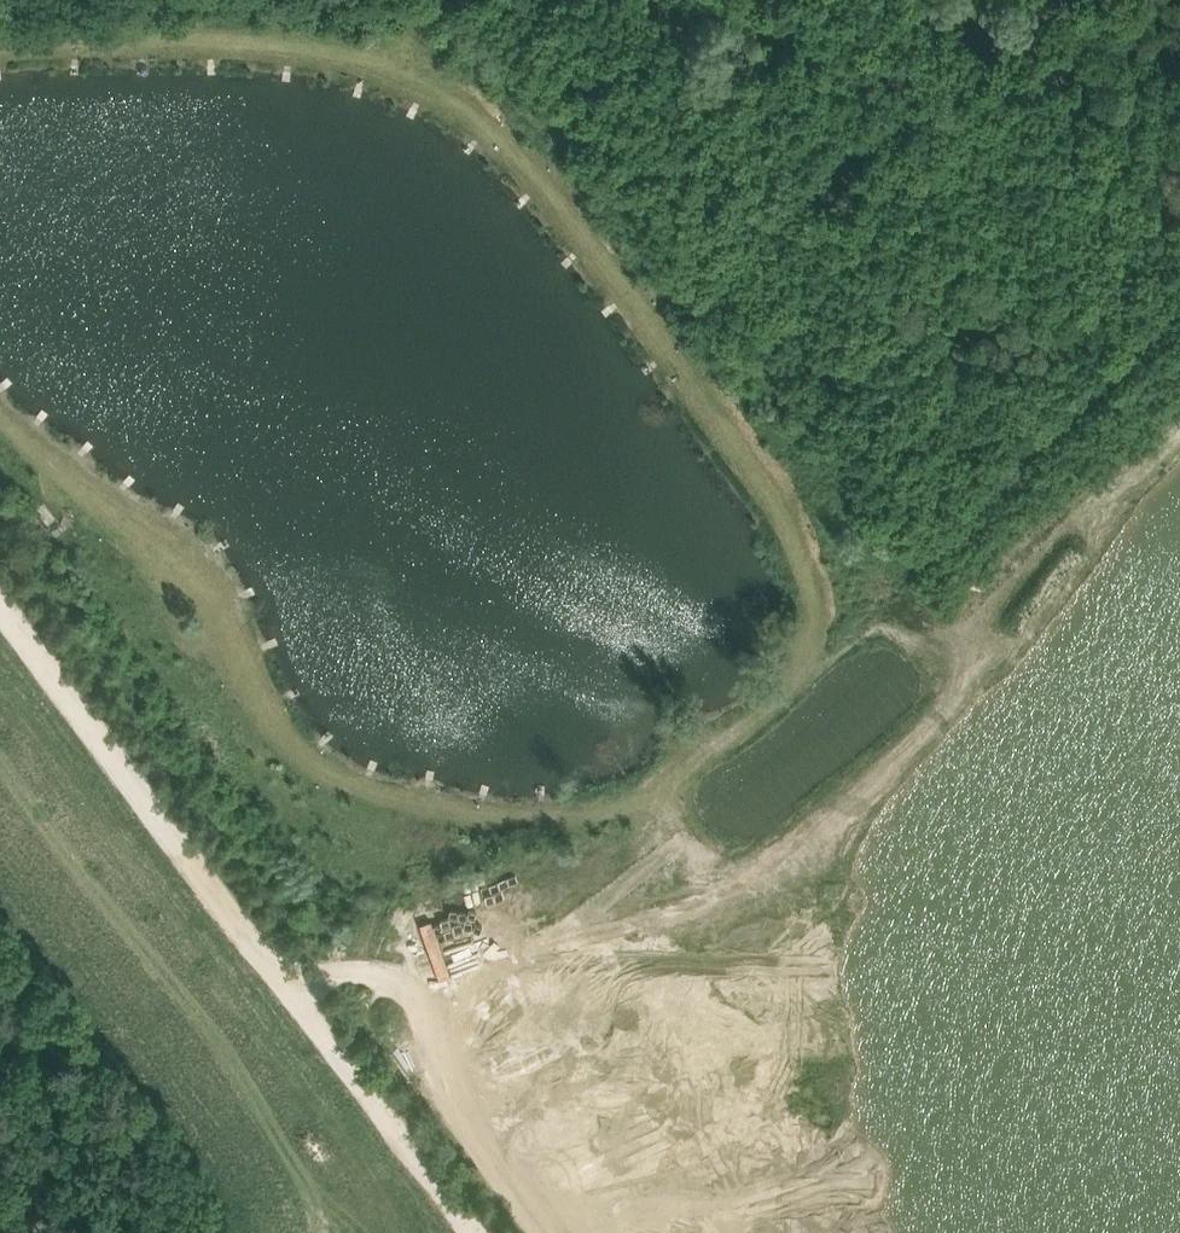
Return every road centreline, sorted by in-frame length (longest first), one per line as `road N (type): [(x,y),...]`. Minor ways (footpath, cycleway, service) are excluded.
road 1 (track): [(478,1232),(0,606)]
road 2 (track): [(1010,623),(1179,466)]

